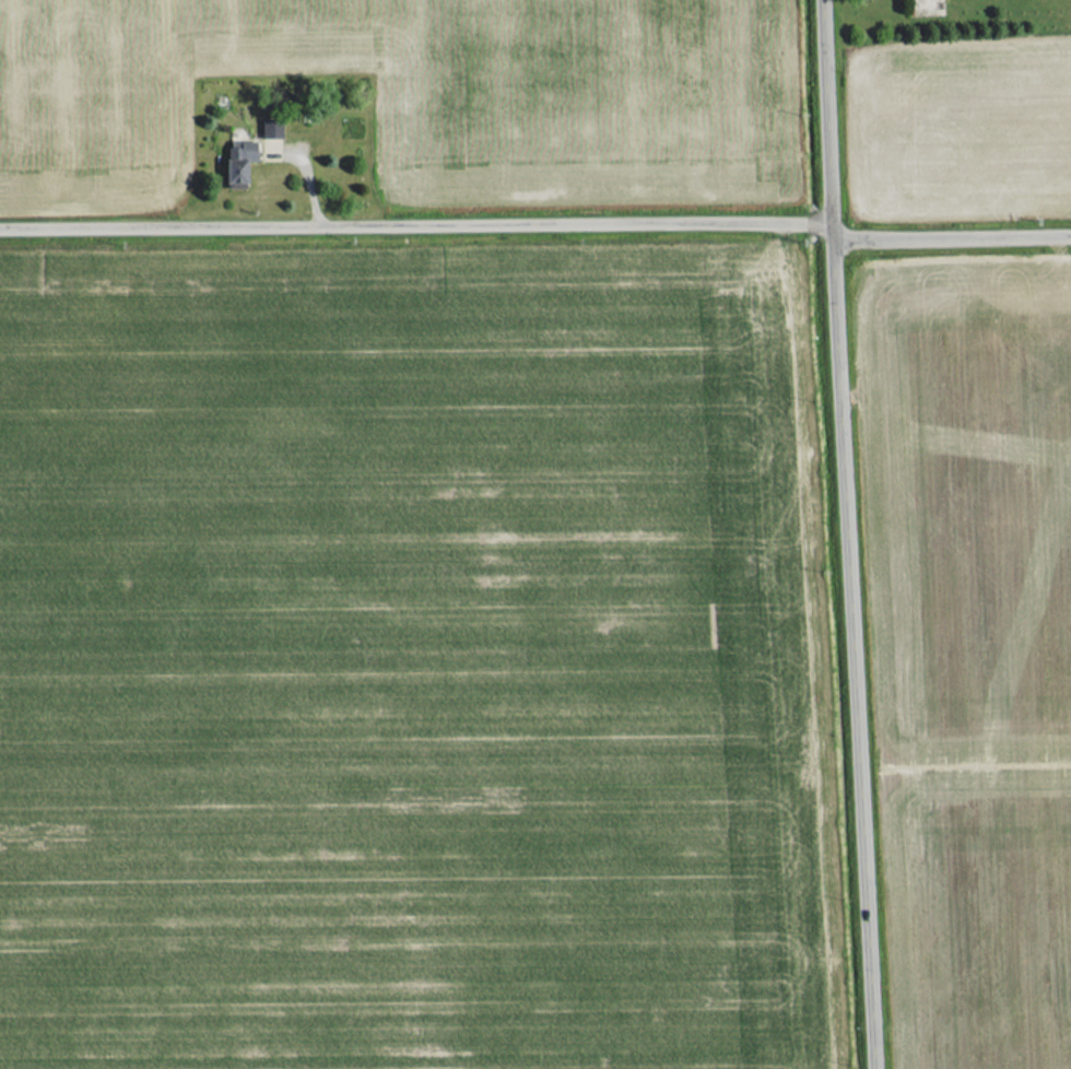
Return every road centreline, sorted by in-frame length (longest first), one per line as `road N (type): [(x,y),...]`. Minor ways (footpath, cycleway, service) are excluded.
road 1 (residential): [(876,1068),(827,0)]
road 2 (residential): [(0,226),(815,222),(835,232)]
road 3 (residential): [(835,232),(1070,233)]

